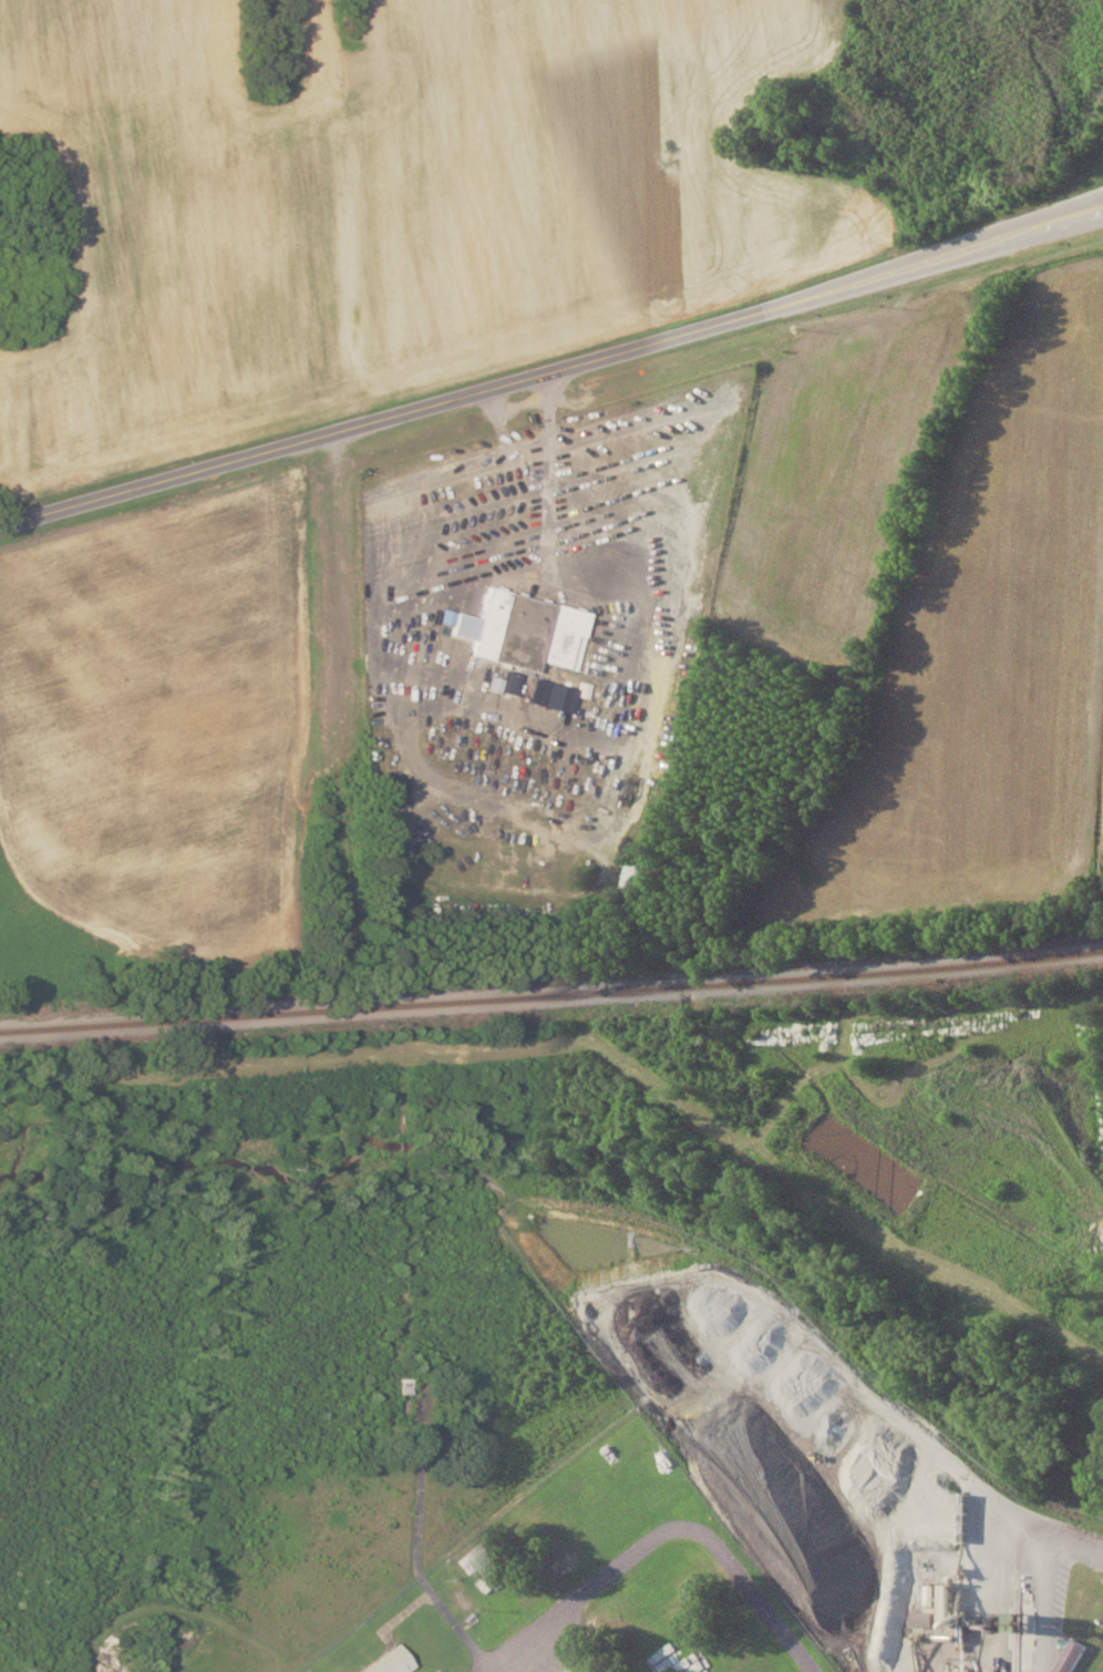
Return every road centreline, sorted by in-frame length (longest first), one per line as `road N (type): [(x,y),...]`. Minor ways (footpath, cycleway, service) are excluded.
road 1 (primary): [(0,523),(1102,209)]

